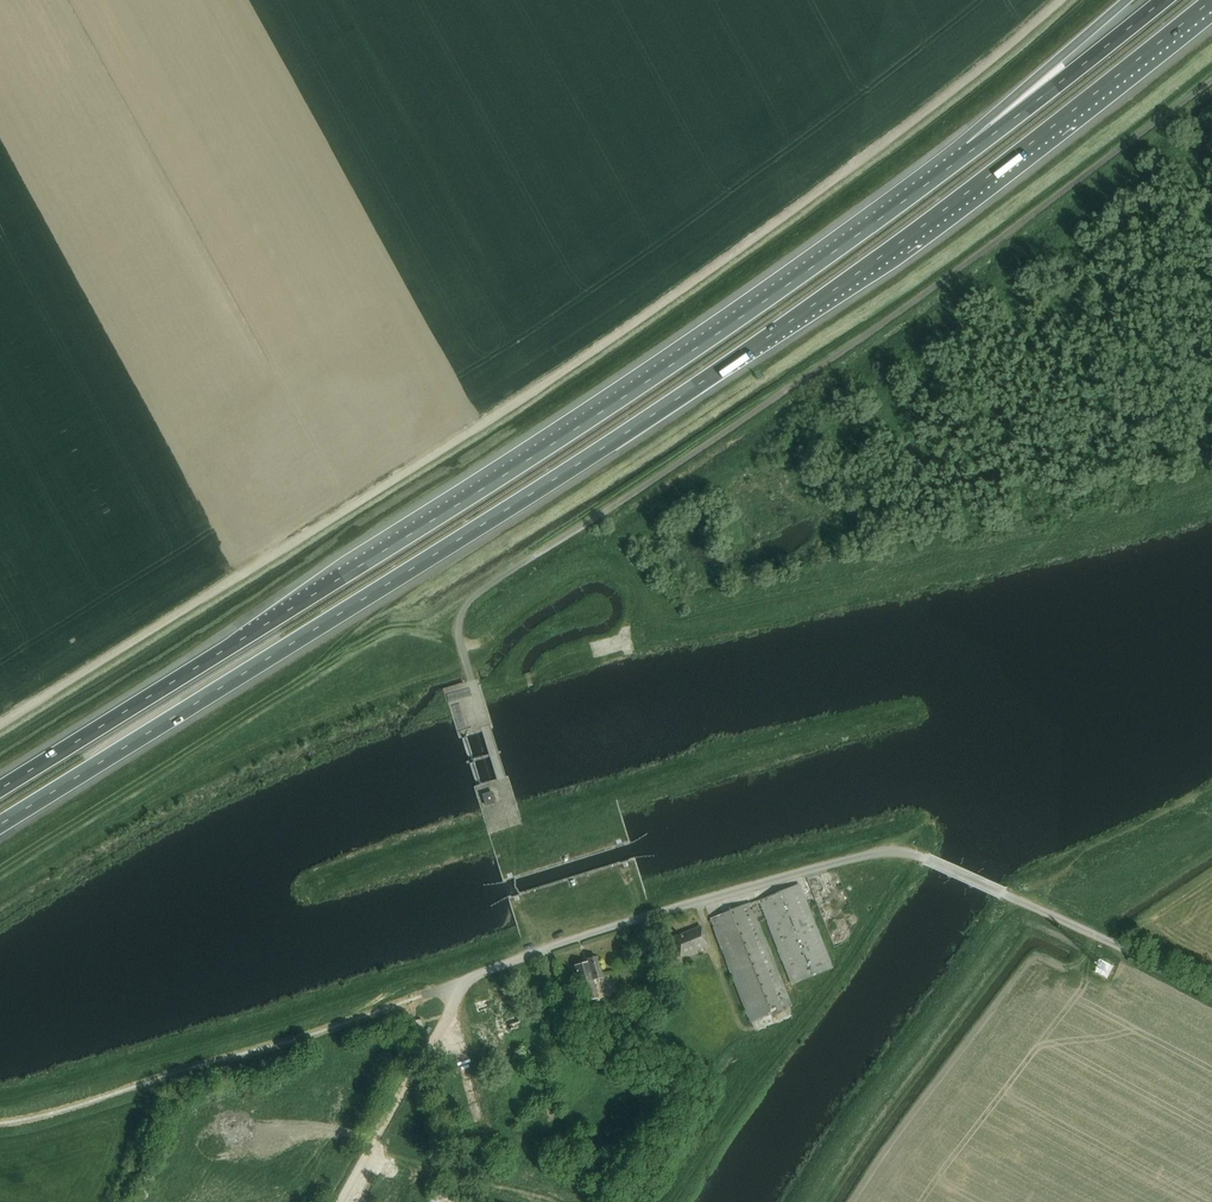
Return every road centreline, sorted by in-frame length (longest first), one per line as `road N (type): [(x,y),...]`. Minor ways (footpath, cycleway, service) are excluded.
road 1 (motorway): [(0,823),(594,455),(852,278),(1211,0)]
road 2 (unclassified): [(0,725),(575,365),(854,165),(1060,0)]
road 3 (motorway): [(971,151),(574,431),(0,791)]
road 4 (unclassified): [(341,1201),(446,1022),(456,984),(796,874),(876,854),(925,860)]
road 5 (unclassified): [(1211,995),(925,860)]
road 6 (motorway): [(1166,0),(971,151)]
road 7 (motorway): [(1125,0),(1022,90),(971,151)]

